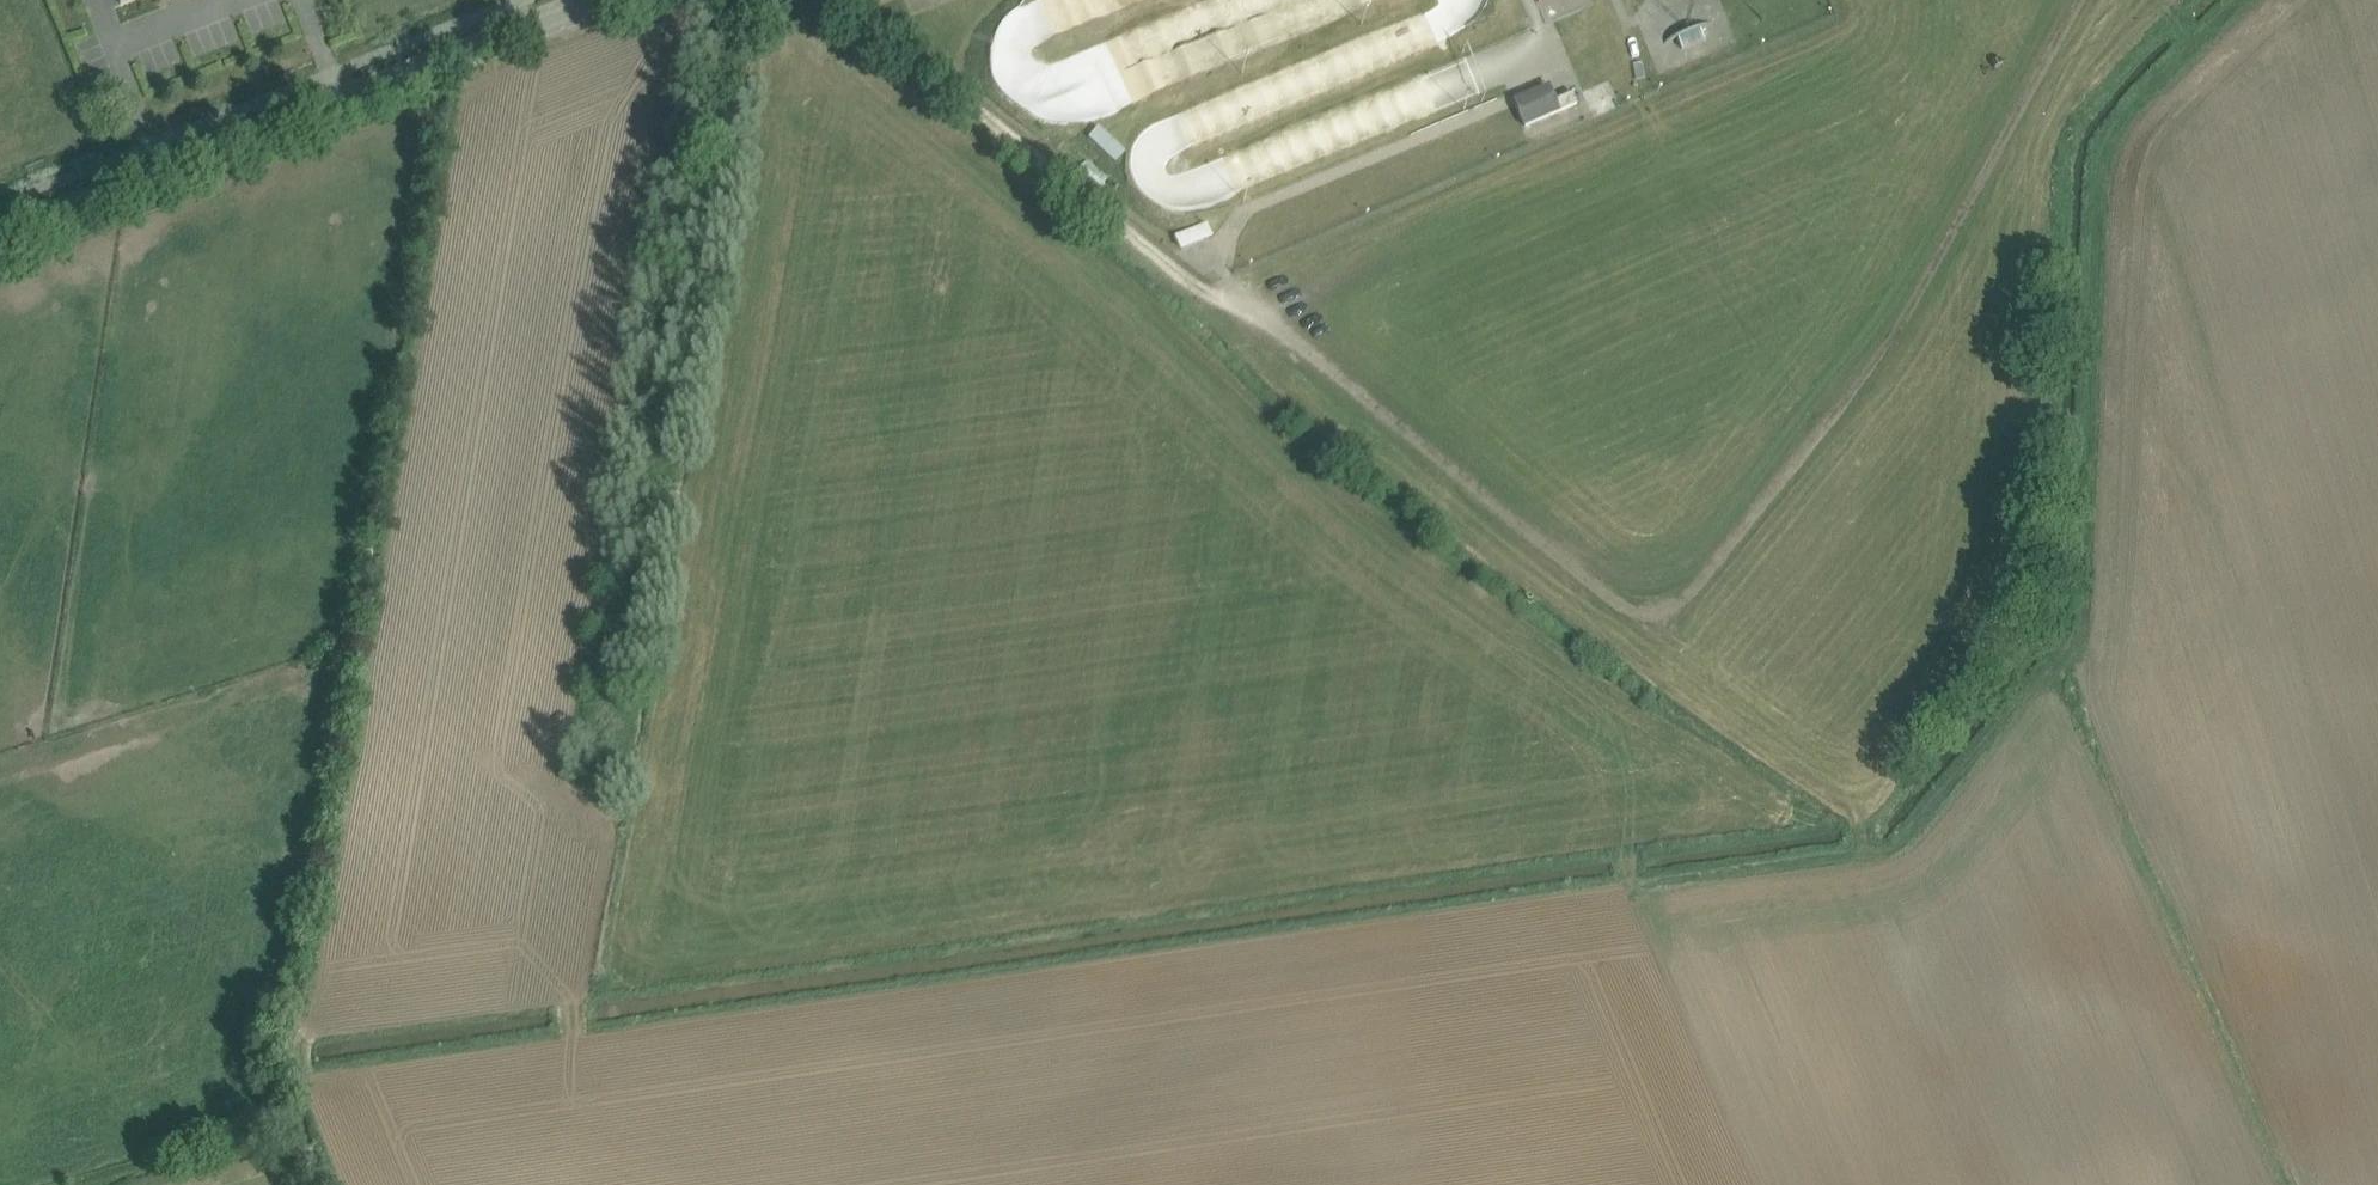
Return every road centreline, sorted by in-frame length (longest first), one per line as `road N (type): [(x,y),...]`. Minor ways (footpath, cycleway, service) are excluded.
road 1 (tertiary): [(0,235),(598,0)]

